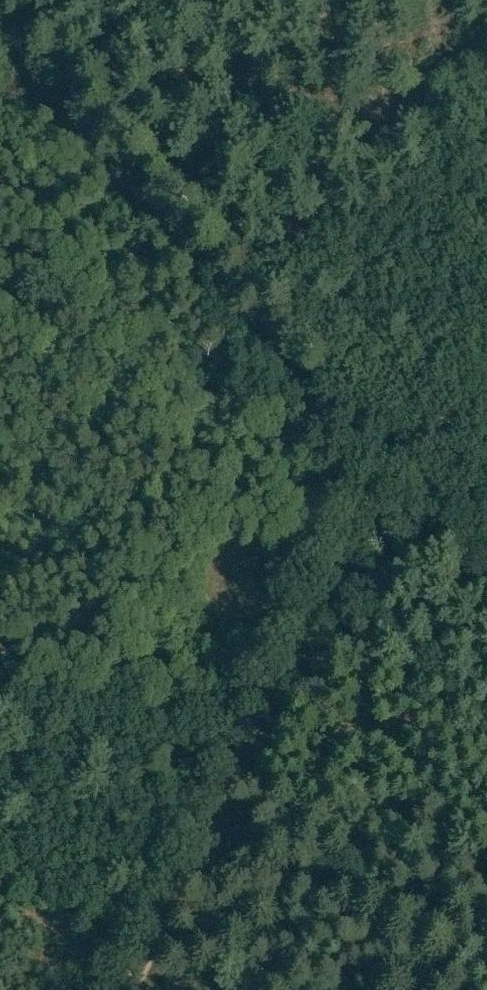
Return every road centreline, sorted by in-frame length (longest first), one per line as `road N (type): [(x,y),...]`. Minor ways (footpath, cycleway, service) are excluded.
road 1 (track): [(8,0),(18,40),(341,438),(392,481)]
road 2 (track): [(141,989),(392,481)]
road 3 (track): [(141,989),(0,890)]
road 4 (track): [(392,481),(407,454),(486,393)]

